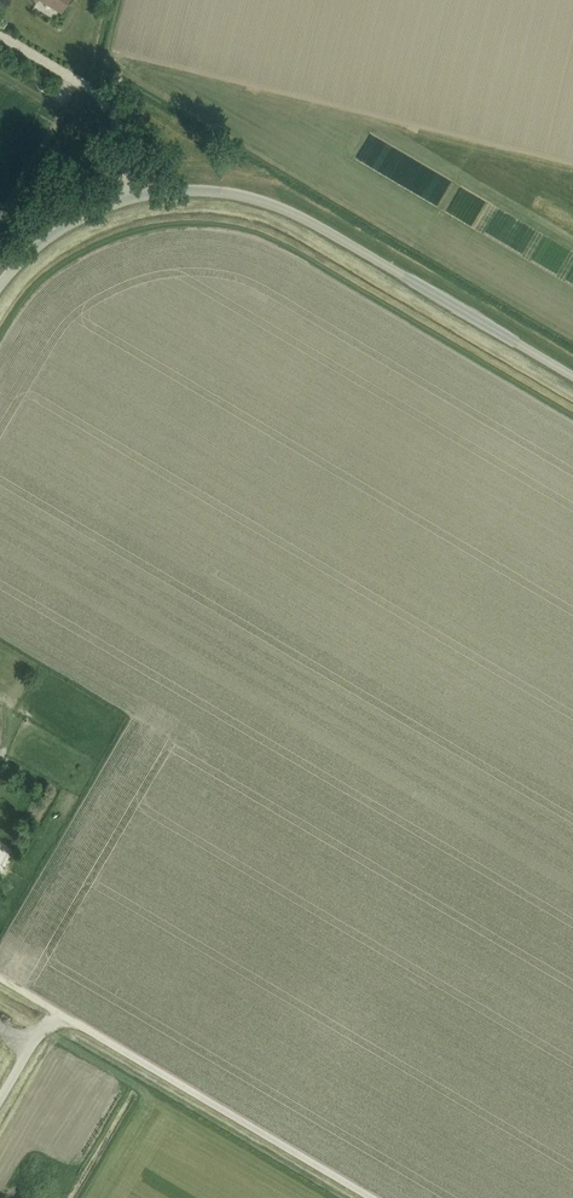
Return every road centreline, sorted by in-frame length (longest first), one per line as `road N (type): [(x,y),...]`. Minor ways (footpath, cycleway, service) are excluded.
road 1 (unclassified): [(0,286),(56,232),(93,211),(178,192),(249,198),(352,247),(572,376)]
road 2 (track): [(0,979),(370,1197)]

